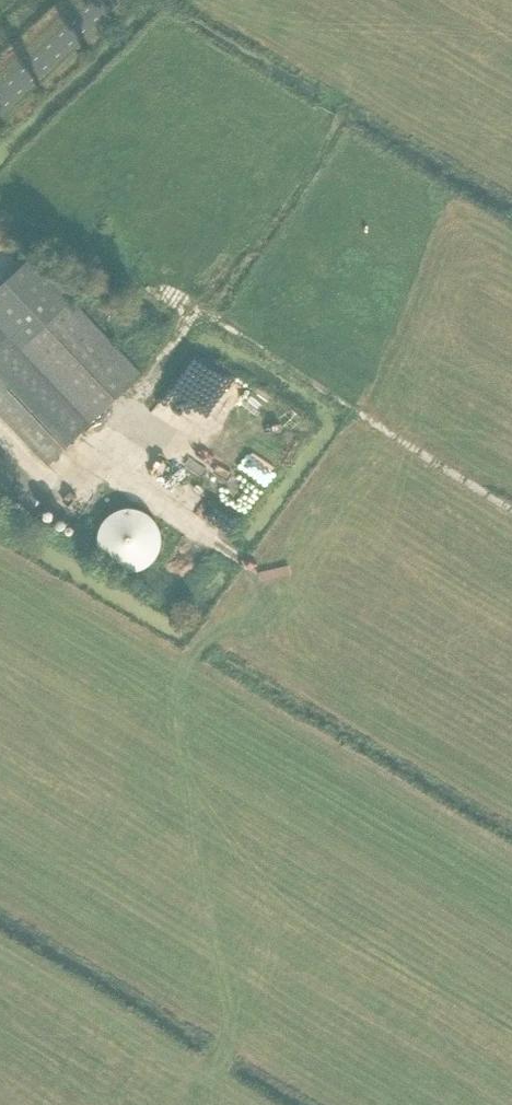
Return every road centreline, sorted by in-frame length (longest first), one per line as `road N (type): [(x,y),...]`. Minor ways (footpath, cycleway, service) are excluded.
road 1 (unclassified): [(0,109),(114,0)]

